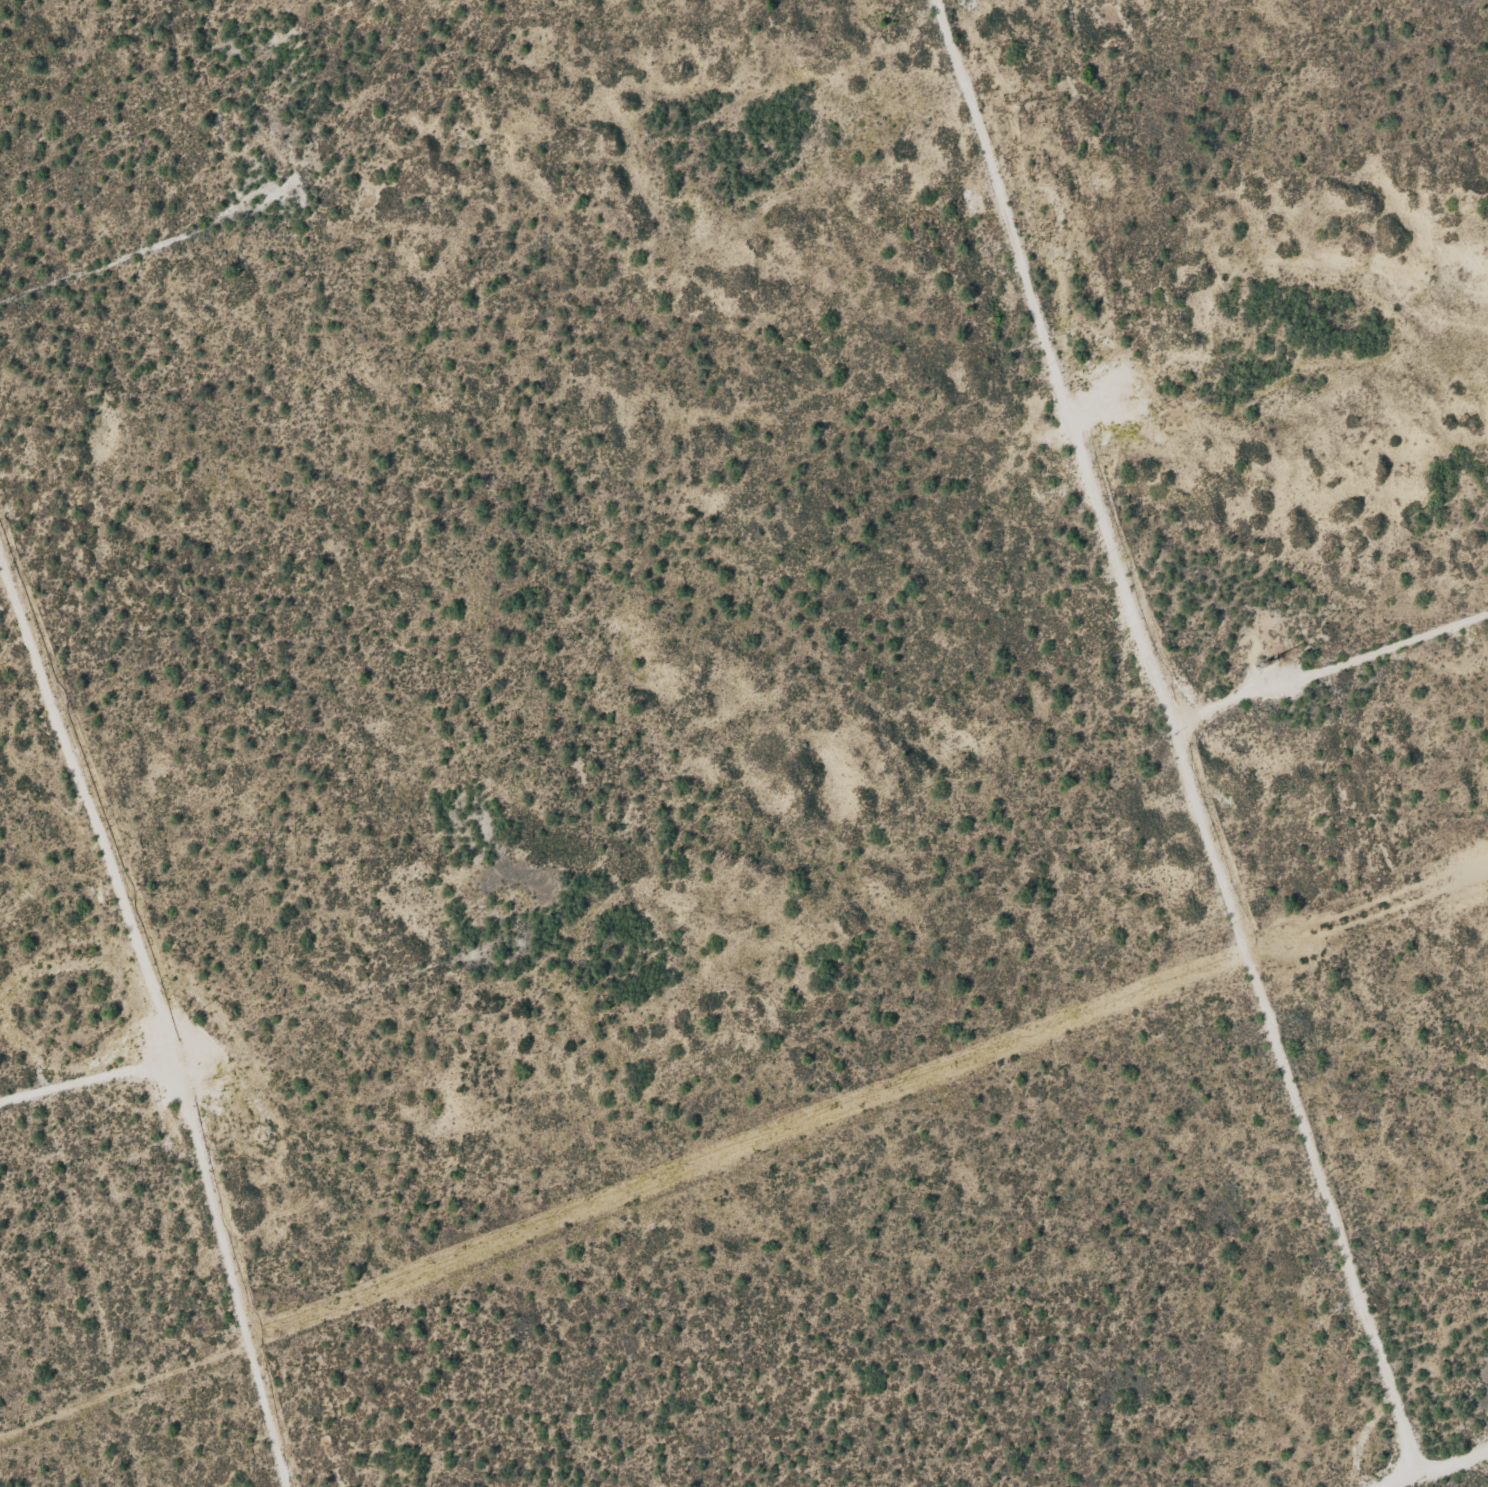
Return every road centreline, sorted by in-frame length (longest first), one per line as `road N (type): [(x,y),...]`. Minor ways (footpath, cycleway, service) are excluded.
road 1 (track): [(929,0),(1147,659),(1200,786),(1341,1233),(1356,1244),(1386,1465),(1368,1486)]
road 2 (track): [(278,1486),(138,946),(0,551)]
road 3 (track): [(1172,716),(1487,614)]
road 4 (track): [(0,319),(256,213)]

